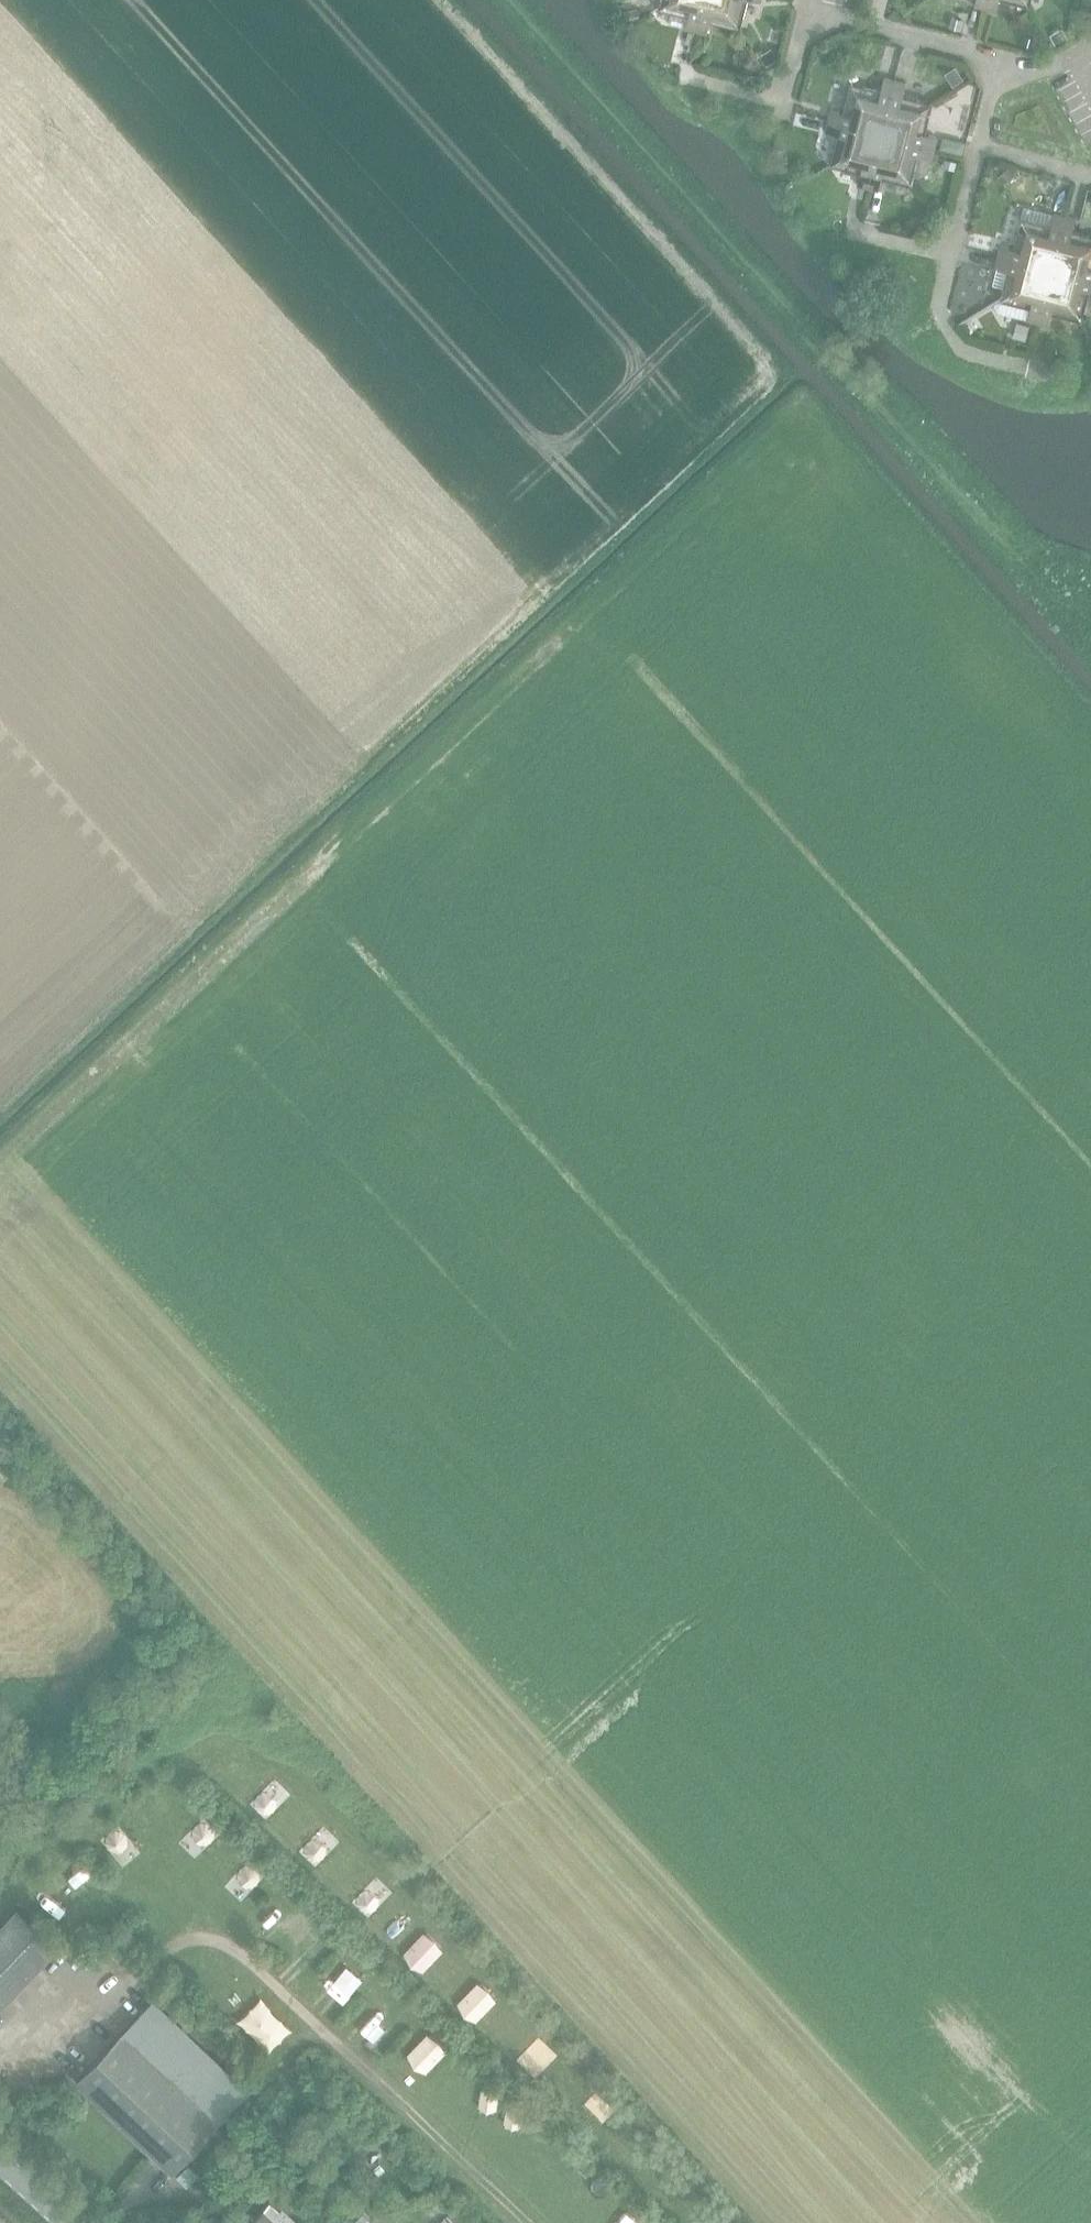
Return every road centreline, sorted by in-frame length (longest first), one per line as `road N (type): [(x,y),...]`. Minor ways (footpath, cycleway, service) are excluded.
road 1 (unclassified): [(997,69),(954,259)]
road 2 (residential): [(816,17),(963,50),(997,69)]
road 3 (residential): [(706,83),(785,92),(816,17)]
road 4 (unclassified): [(954,259),(946,324),(972,351),(1025,365)]

